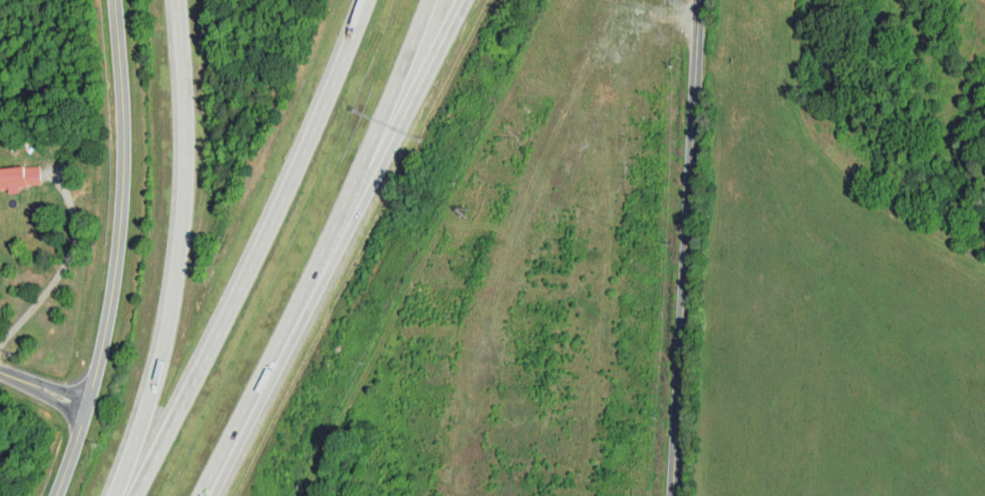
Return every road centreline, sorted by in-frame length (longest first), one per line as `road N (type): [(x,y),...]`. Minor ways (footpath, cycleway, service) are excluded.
road 1 (motorway): [(366,0),(284,197),(130,495)]
road 2 (motorway): [(179,0),(183,229),(157,376),(116,495)]
road 3 (residential): [(672,495),(696,0)]
road 4 (tertiary): [(86,411),(121,216),(114,0)]
road 5 (motorway): [(311,285),(463,0)]
road 6 (motorway): [(311,285),(428,0)]
road 7 (motorway): [(203,495),(311,285)]

